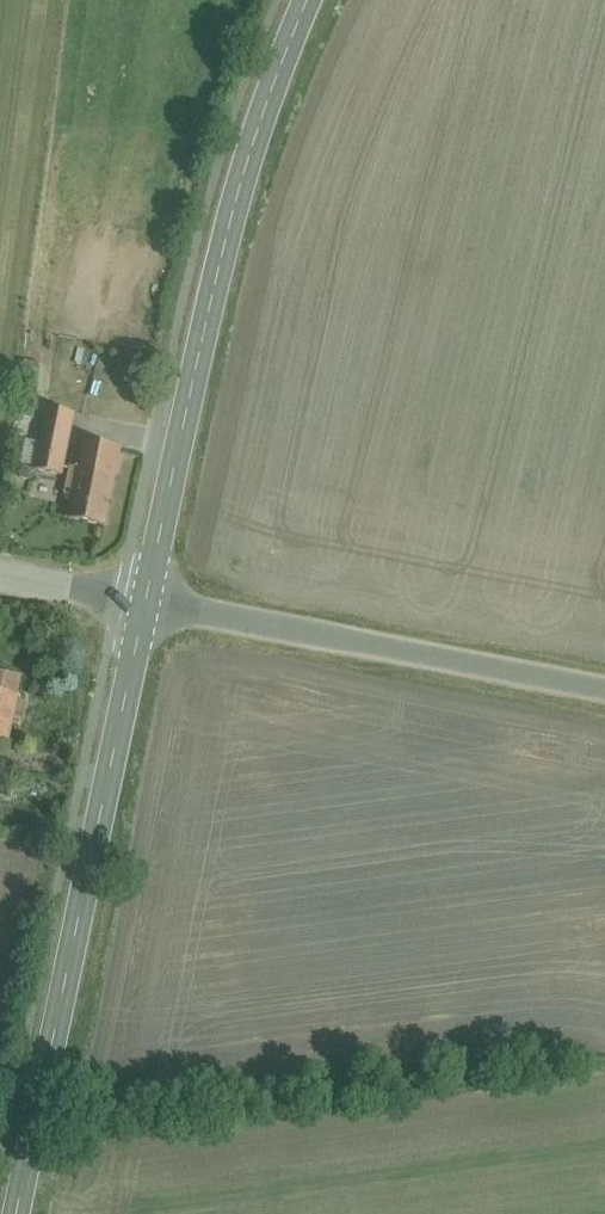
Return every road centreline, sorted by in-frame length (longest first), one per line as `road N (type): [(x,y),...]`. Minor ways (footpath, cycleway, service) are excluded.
road 1 (secondary): [(307,0),(231,213),(145,605)]
road 2 (secondary): [(145,605),(16,1213)]
road 3 (unclassified): [(145,605),(604,691)]
road 4 (unclassified): [(0,578),(145,605)]

